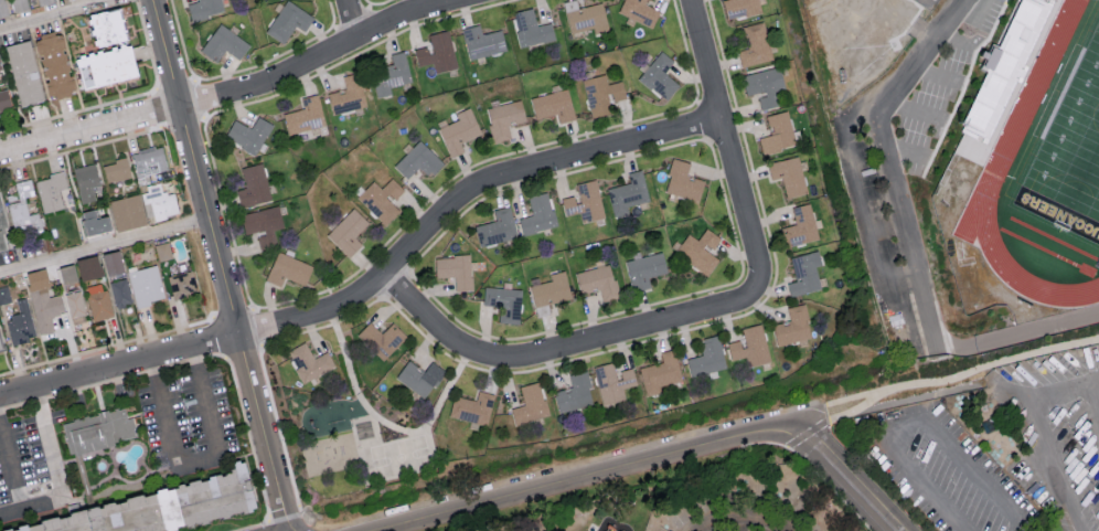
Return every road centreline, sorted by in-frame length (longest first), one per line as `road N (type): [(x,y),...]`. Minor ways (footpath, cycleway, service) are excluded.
road 1 (residential): [(0,398),(332,309),(387,276),(450,203),(491,180),(722,120)]
road 2 (residential): [(294,530),(152,0)]
road 3 (residential): [(0,154),(235,95),(403,17),(466,0)]
road 4 (residential): [(366,530),(753,431),(790,431)]
road 5 (residential): [(387,276),(448,340),(477,355),(521,360),(753,295)]
road 6 (residential): [(753,295),(760,270),(690,0)]

